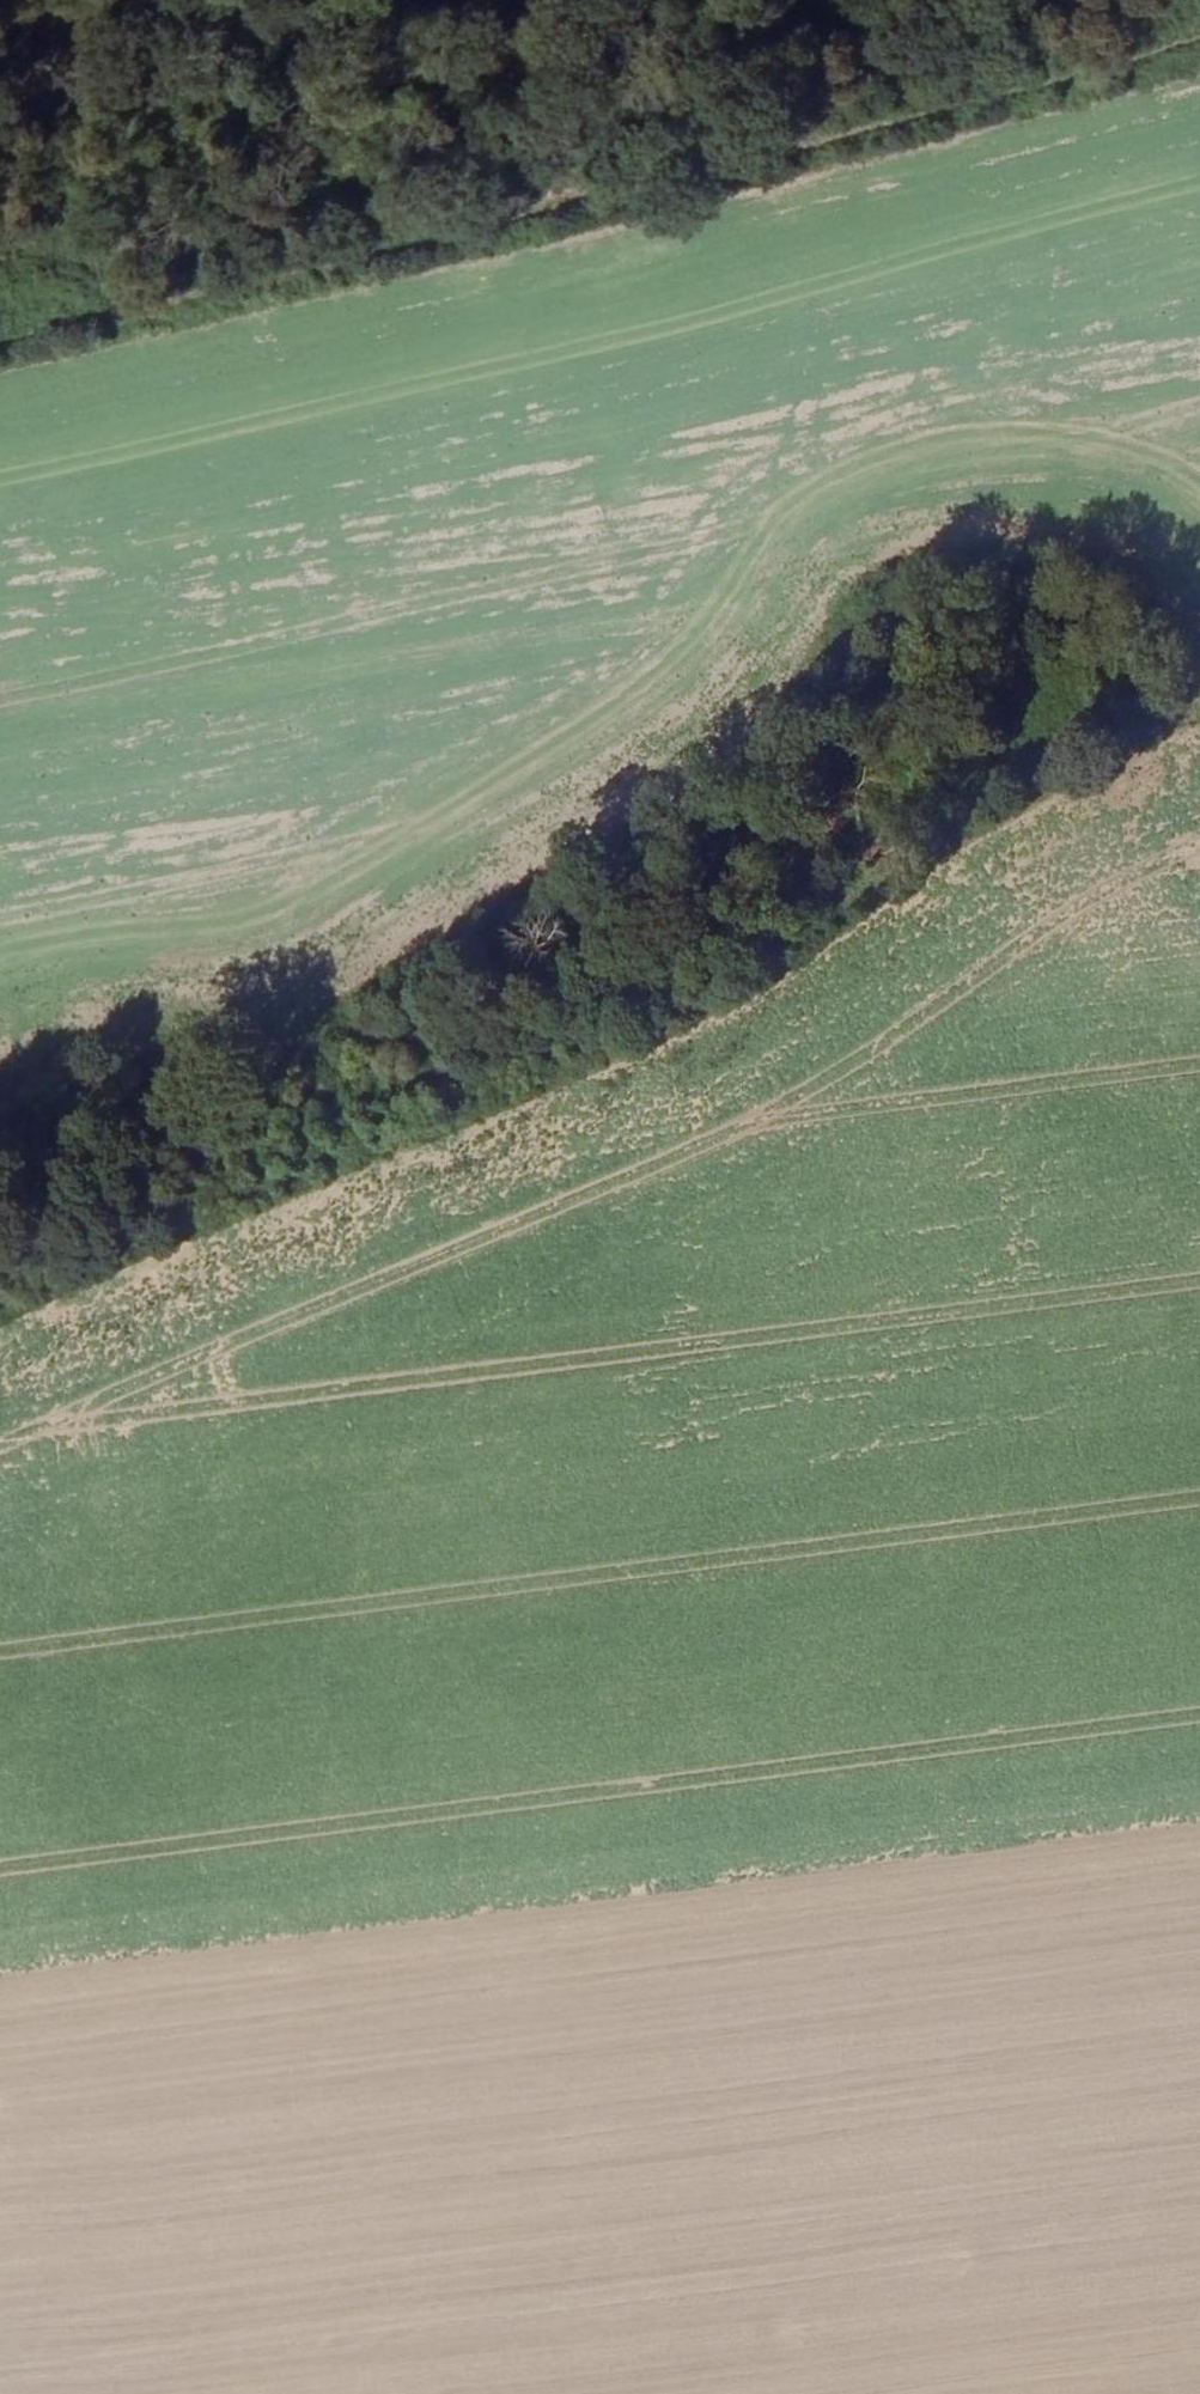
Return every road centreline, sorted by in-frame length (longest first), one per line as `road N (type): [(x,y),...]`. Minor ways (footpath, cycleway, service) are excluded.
road 1 (track): [(1199,40),(831,142),(0,345)]

